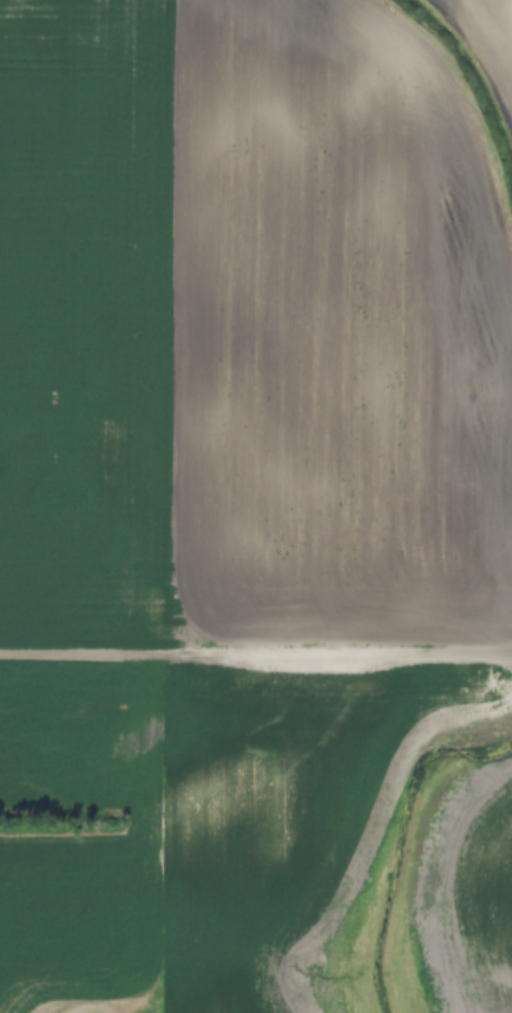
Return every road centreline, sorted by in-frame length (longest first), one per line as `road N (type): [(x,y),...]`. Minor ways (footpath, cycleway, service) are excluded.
road 1 (track): [(0,656),(511,657)]

